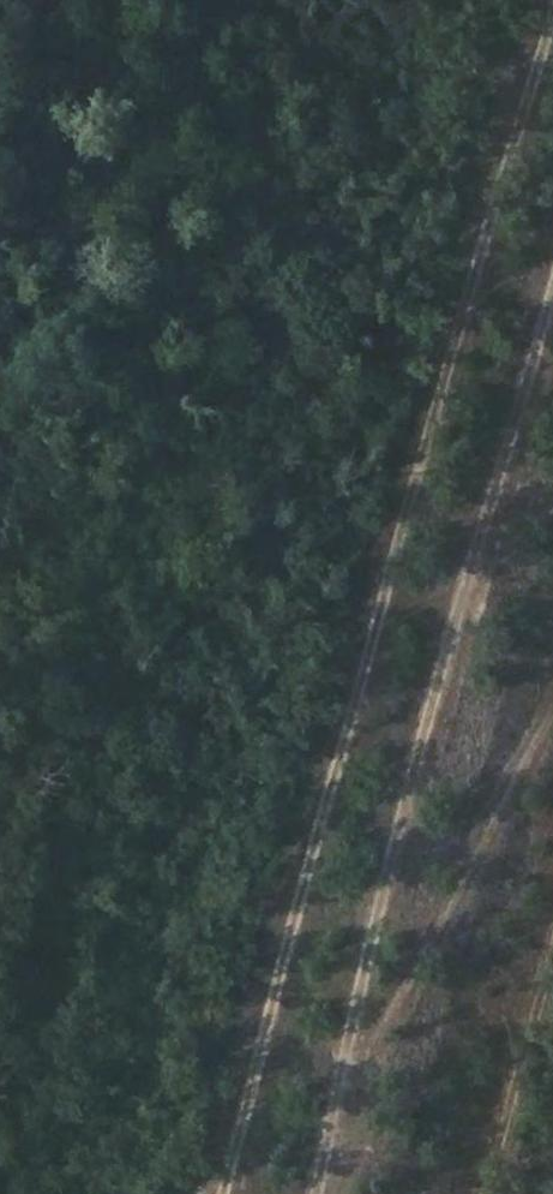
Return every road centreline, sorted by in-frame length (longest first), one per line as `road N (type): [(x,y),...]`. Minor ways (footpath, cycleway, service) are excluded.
road 1 (track): [(221,1193),(537,0)]
road 2 (track): [(552,262),(439,677),(332,1099),(316,1193)]
road 3 (track): [(332,1099),(465,886),(552,712)]

